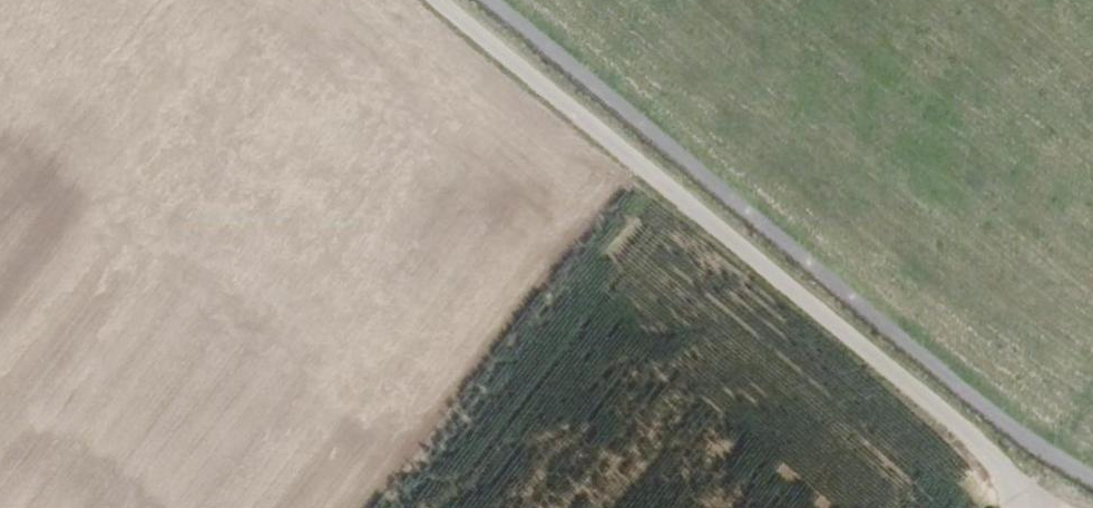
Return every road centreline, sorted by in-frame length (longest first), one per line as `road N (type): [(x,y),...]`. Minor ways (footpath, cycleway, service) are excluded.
road 1 (unclassified): [(1026,501),(964,432),(438,0)]
road 2 (track): [(490,0),(1009,426),(1092,477)]

